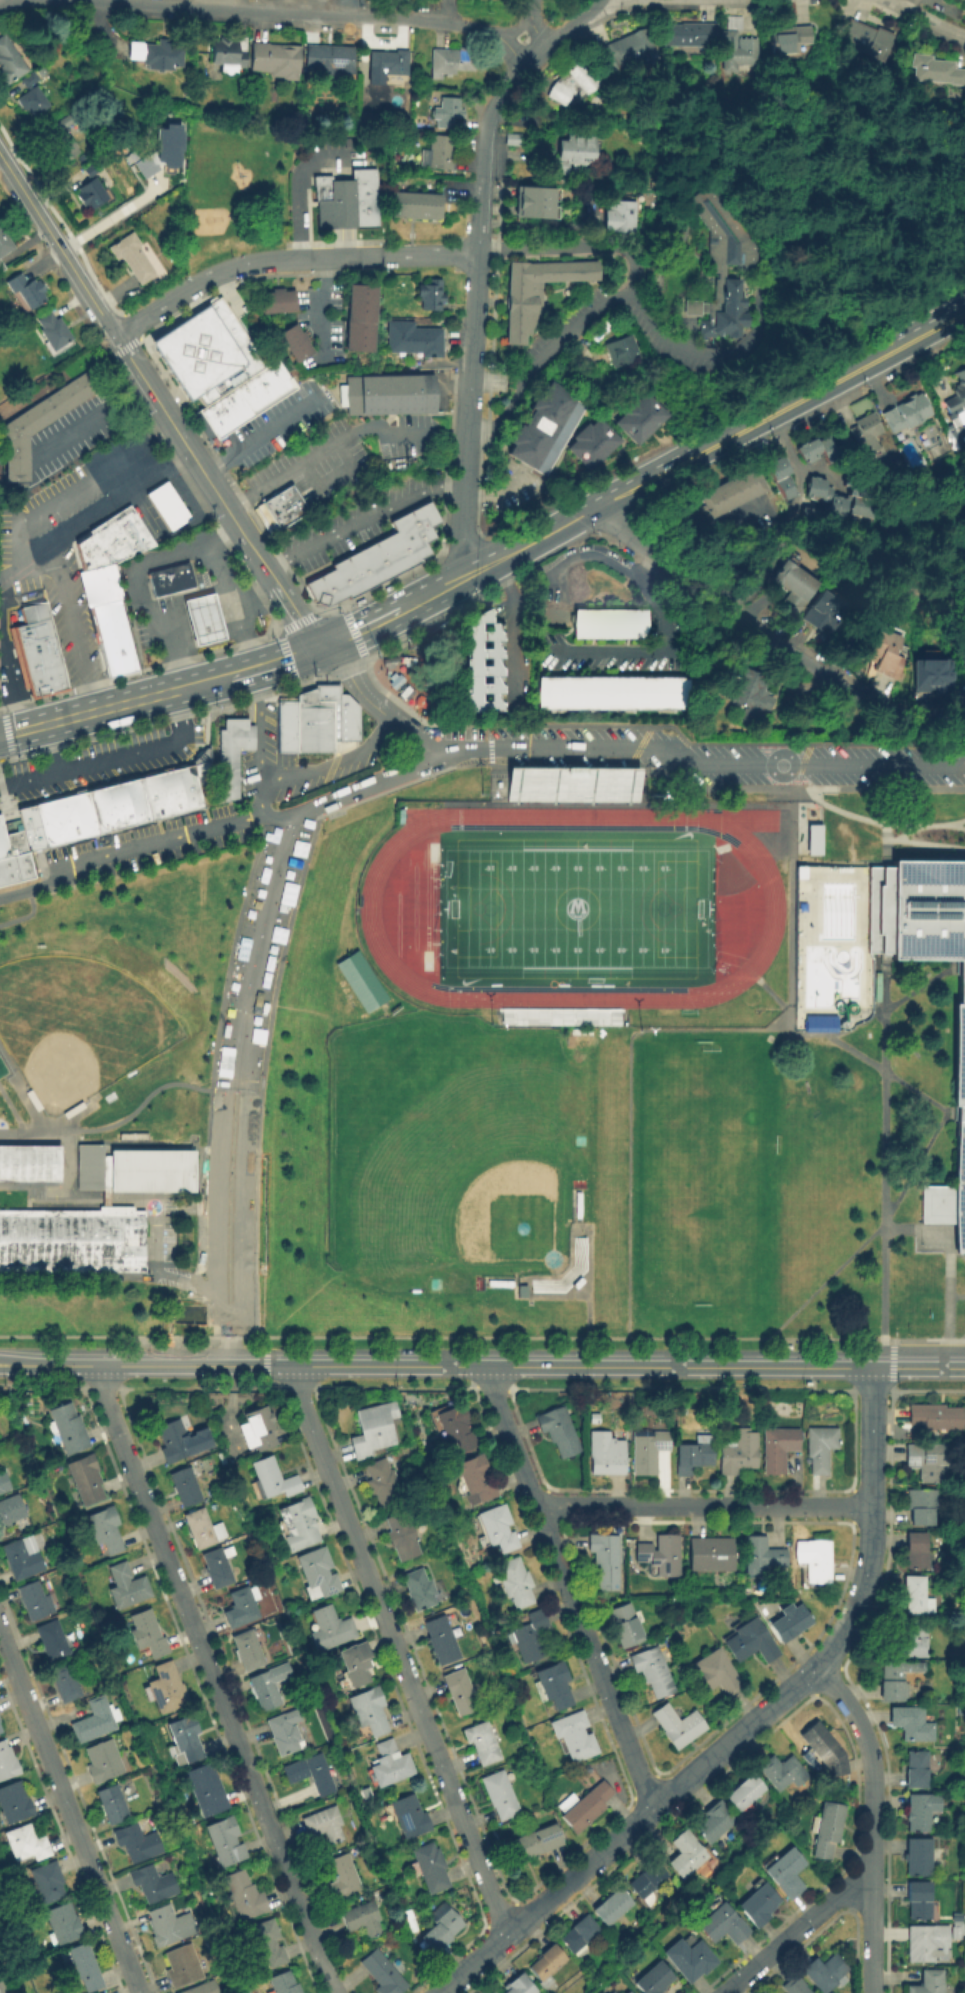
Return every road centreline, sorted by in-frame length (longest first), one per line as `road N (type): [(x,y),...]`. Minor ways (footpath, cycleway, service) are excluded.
road 1 (residential): [(871,1364),(869,1548),(849,1617),(830,1648),(508,1932)]
road 2 (residential): [(102,1362),(114,1425),(338,1992)]
road 3 (residential): [(294,1362),(299,1393),(508,1932)]
road 4 (residential): [(490,1361),(493,1394),(650,1811)]
road 5 (residential): [(522,65),(497,35),(474,26),(70,0)]
road 6 (residential): [(590,507),(879,712),(964,723)]
road 7 (primary): [(590,507),(964,309)]
road 8 (residential): [(0,1626),(142,1992)]
road 9 (tertiary): [(871,1364),(490,1361)]
road 10 (residential): [(816,1667),(865,1738),(875,1992)]
road 11 (residential): [(871,1507),(536,1503)]
road 12 (tertiary): [(275,583),(115,335)]
road 13 (residential): [(609,0),(502,88),(486,121),(481,181)]
road 14 (tertiary): [(230,1361),(0,1361)]
road 15 (tertiary): [(115,335),(0,158)]
road 16 (residential): [(467,363),(460,573)]
road 17 (tertiary): [(490,1361),(294,1362)]
road 18 (residential): [(869,1871),(726,1992)]
road 19 (residential): [(283,260),(222,271),(115,335)]
road 20 (primary): [(460,573),(590,507)]
road 21 (primary): [(45,722),(177,688)]

